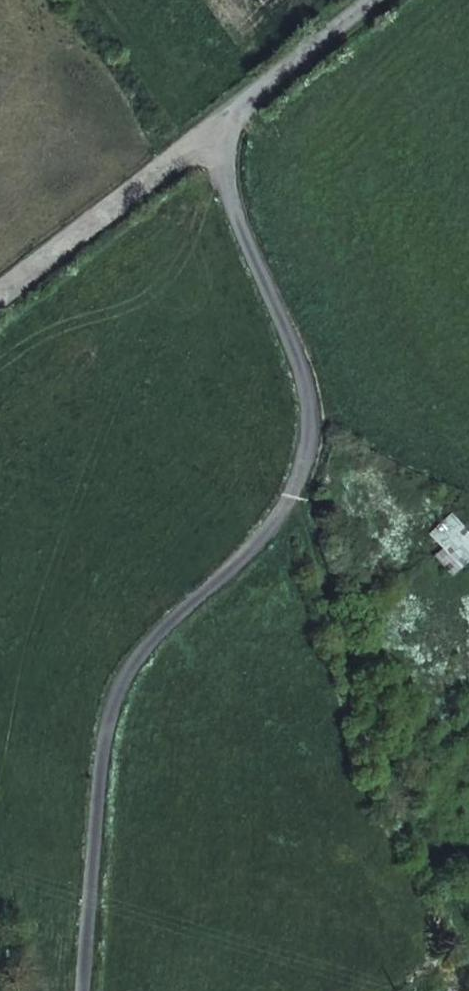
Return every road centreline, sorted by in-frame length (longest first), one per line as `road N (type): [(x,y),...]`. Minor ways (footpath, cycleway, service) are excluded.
road 1 (unclassified): [(84,990),(114,697),(148,647),(278,521),(306,464),(307,385),(244,238),(216,128),(367,0)]
road 2 (track): [(468,921),(396,790),(297,491)]
road 3 (track): [(0,300),(216,128)]

